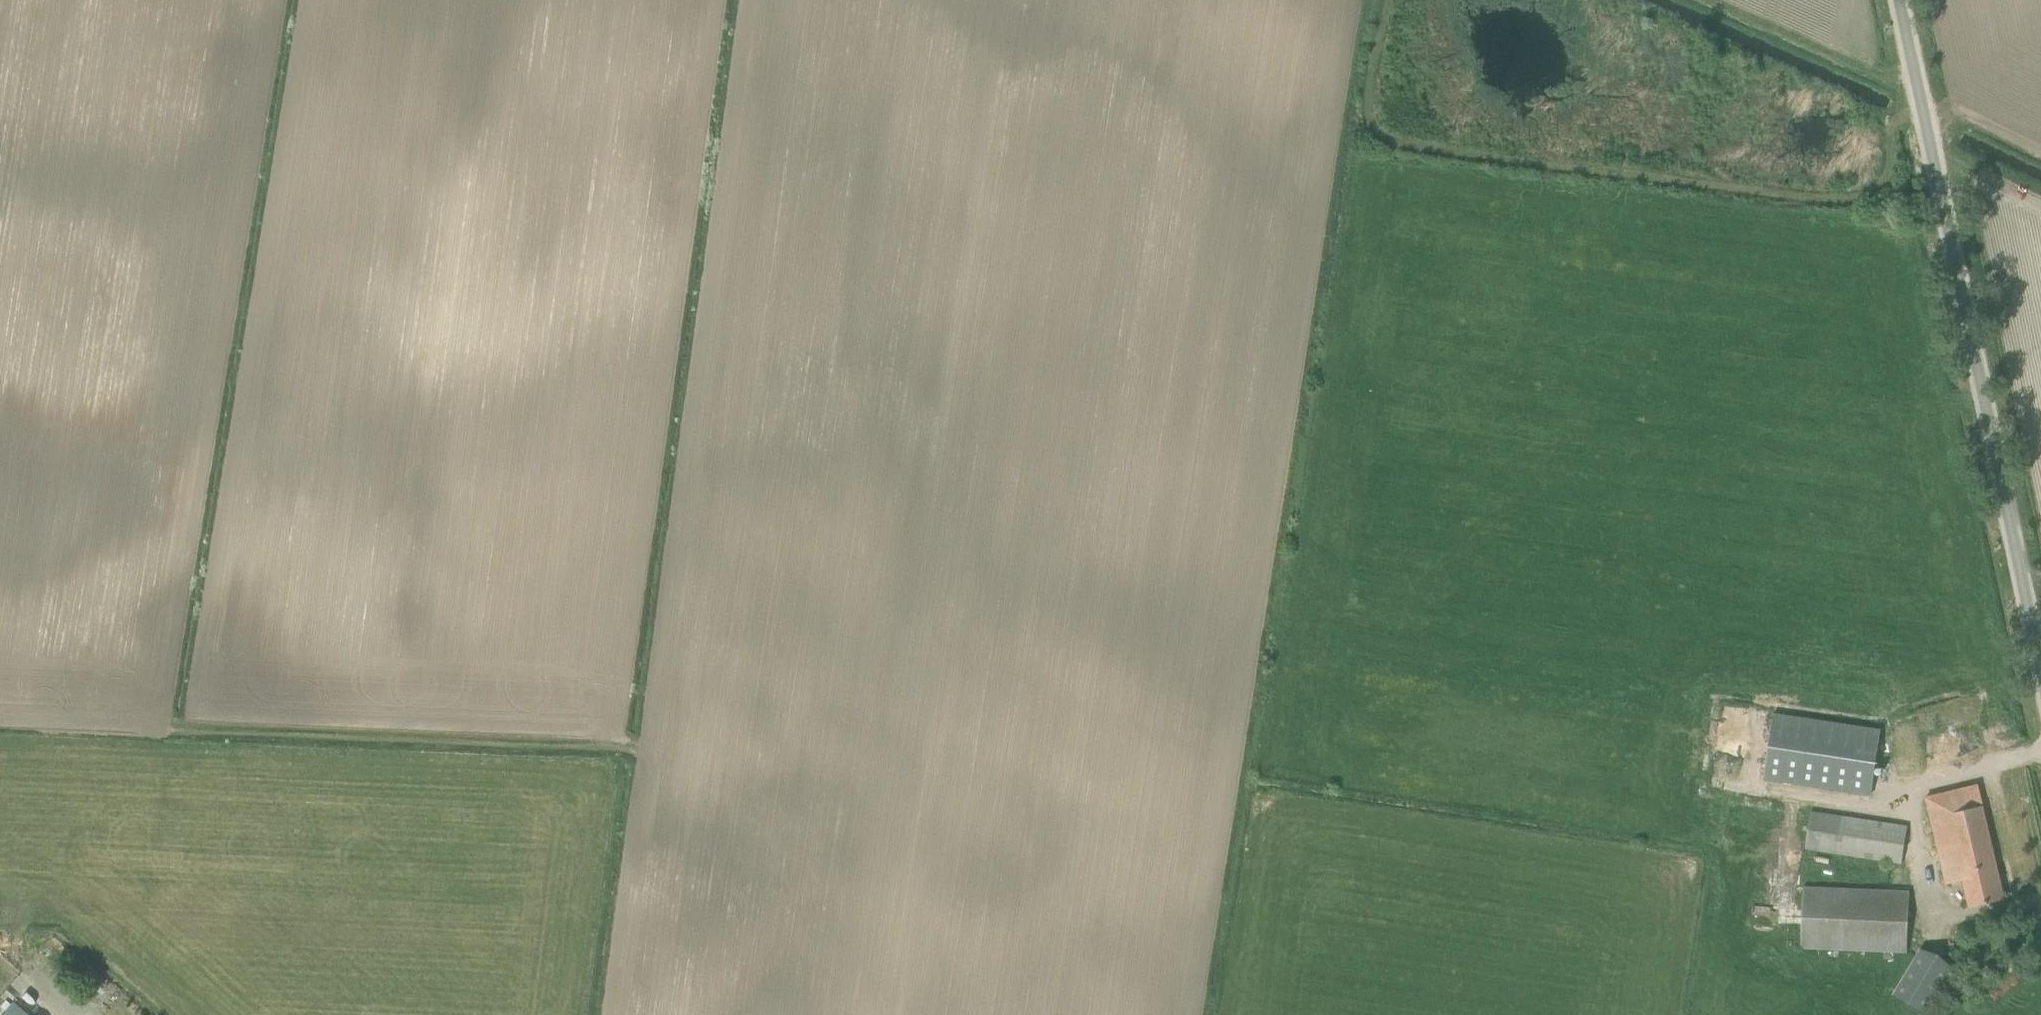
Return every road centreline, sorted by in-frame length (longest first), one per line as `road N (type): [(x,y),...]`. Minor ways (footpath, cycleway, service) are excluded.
road 1 (unclassified): [(2040,665),(1902,0)]

